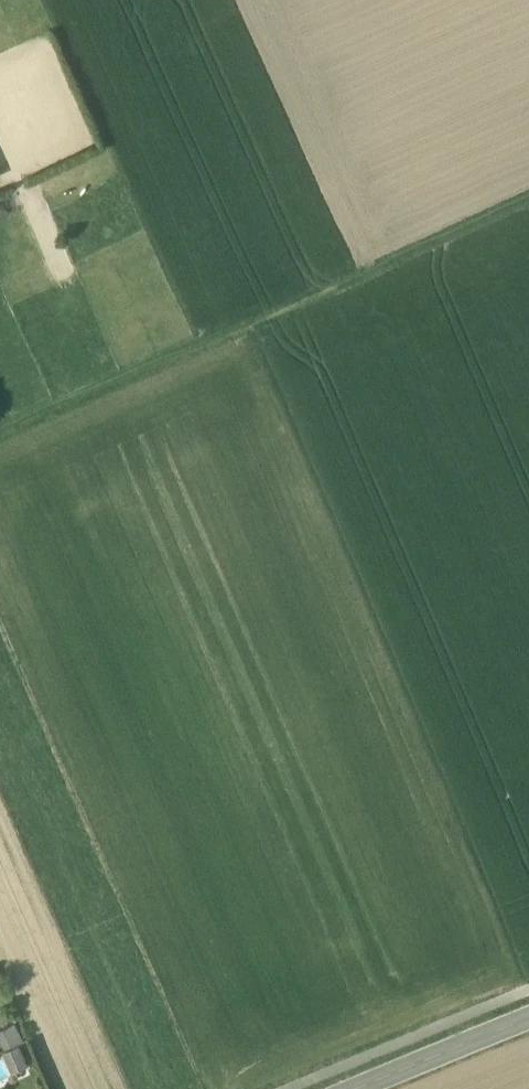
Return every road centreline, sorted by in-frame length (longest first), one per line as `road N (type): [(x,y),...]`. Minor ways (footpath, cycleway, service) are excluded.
road 1 (track): [(528,194),(0,429)]
road 2 (tertiary): [(355,1088),(528,1016)]

